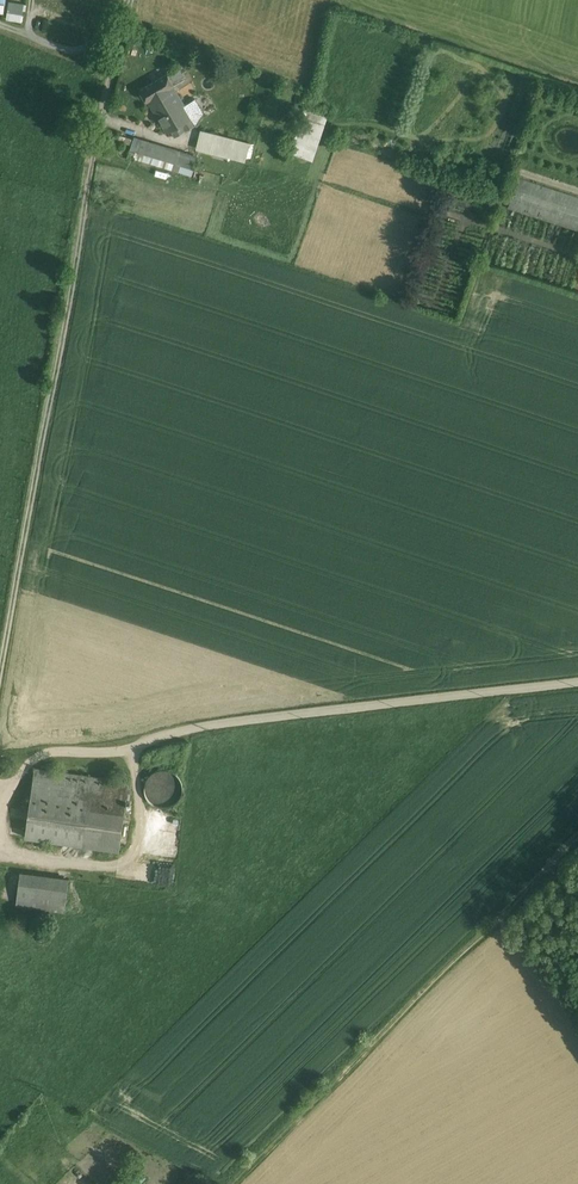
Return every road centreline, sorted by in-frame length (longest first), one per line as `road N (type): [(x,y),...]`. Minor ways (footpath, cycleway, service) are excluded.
road 1 (track): [(131,0),(0,684)]
road 2 (track): [(231,1183),(577,842)]

